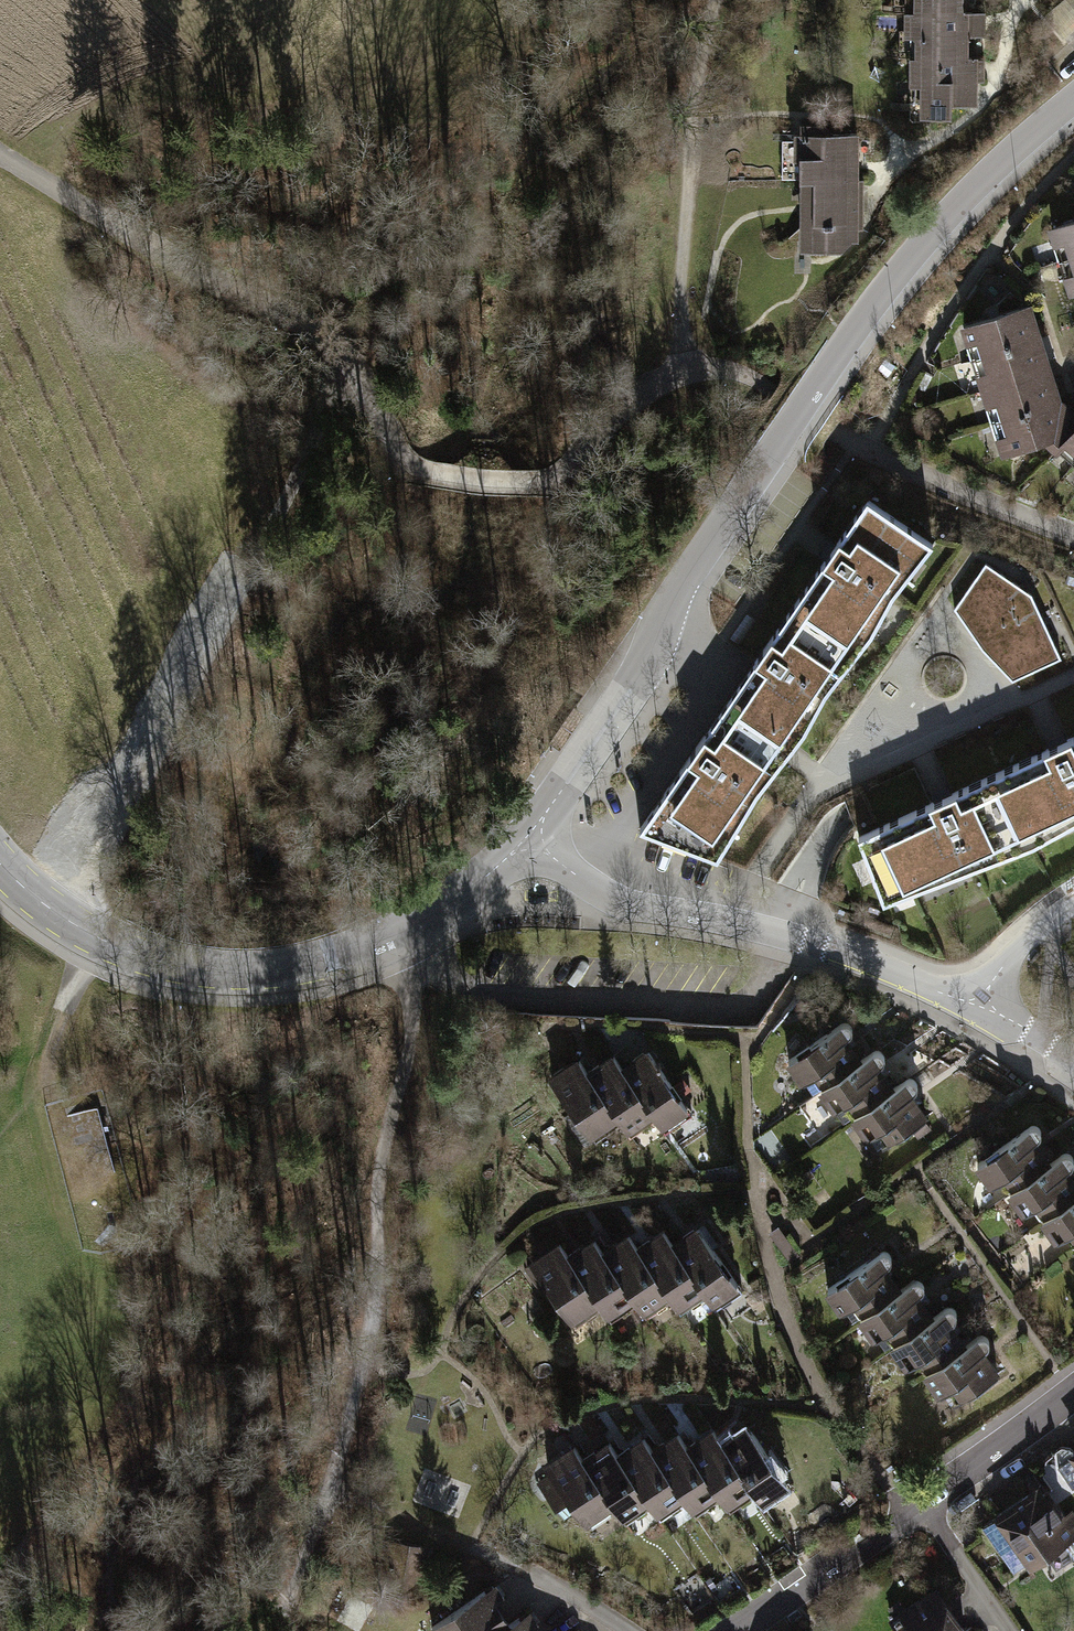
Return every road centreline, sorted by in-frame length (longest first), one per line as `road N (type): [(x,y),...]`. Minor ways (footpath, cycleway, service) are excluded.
road 1 (residential): [(1073,102),(992,171),(896,274),(674,597),(647,660),(528,840)]
road 2 (track): [(150,247),(316,330),(350,365),(420,496),(467,522),(510,520),(540,508),(620,399),(684,359)]
road 3 (track): [(276,1630),(376,1320),(387,1150),(413,1011),(388,936)]
road 4 (track): [(343,357),(260,557),(144,789),(59,915)]
road 5 (residential): [(989,1008),(780,928),(632,904),(528,840)]
road 6 (track): [(684,359),(778,401),(865,456),(1073,537)]
road 7 (track): [(684,359),(688,115),(723,0)]
road 8 (unclassified): [(284,972),(183,968),(97,936),(31,894),(0,861)]
road 9 (residential): [(528,840),(388,936),(284,972)]
road 10 (residential): [(952,1486),(740,1630)]
road 11 (residential): [(1073,1388),(952,1486)]
road 12 (residential): [(1073,907),(1026,943),(989,1008)]

